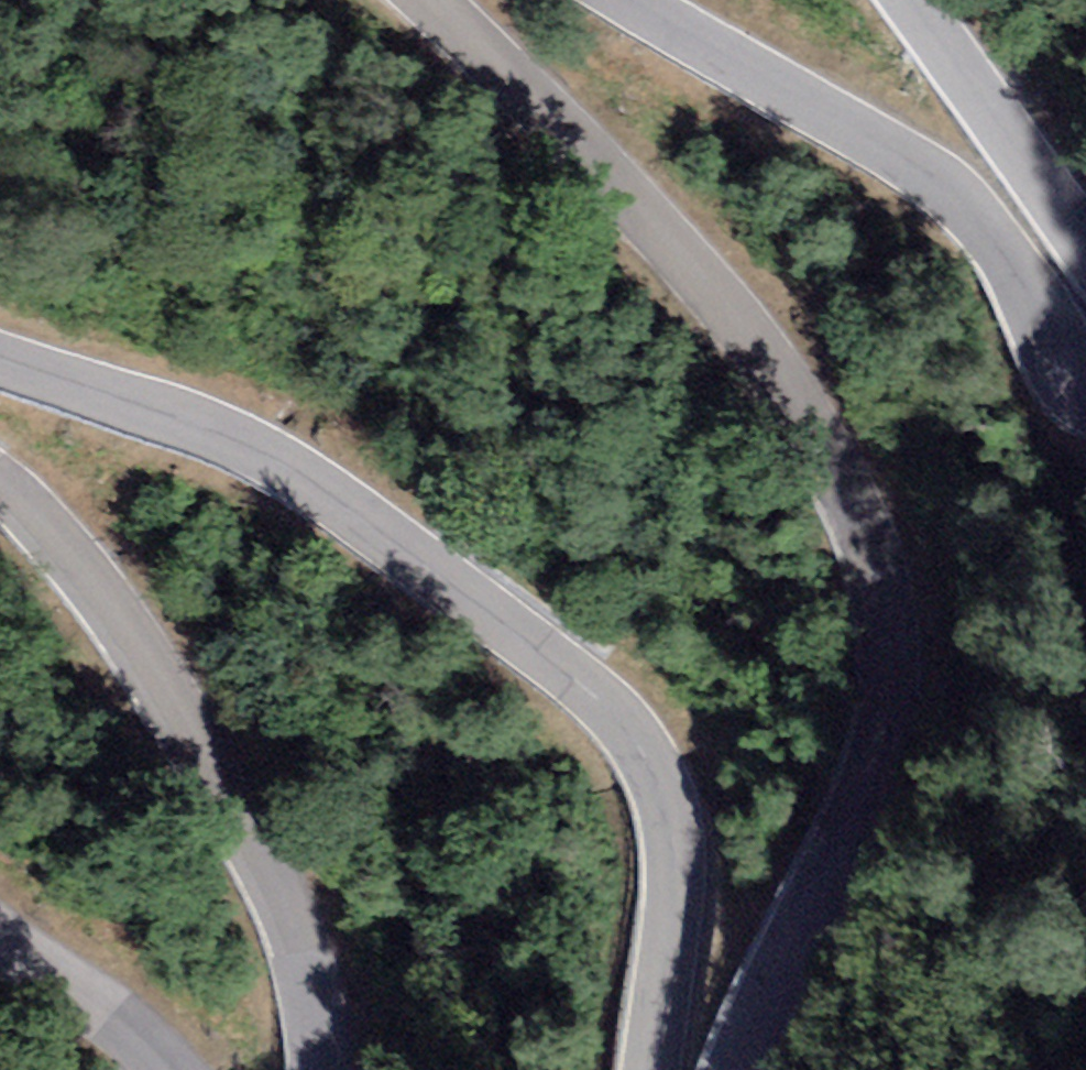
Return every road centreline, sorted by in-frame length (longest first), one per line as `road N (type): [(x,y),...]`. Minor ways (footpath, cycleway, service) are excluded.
road 1 (tertiary): [(738,1069),(872,769),(889,655),(882,588),(821,440),(757,350),(687,260),(429,0)]
road 2 (tertiary): [(0,357),(219,431),(285,467),(461,587),(622,721),(663,799),(672,846),(647,1069)]
road 3 (tertiary): [(316,1069),(299,947),(229,797),(110,607),(0,488)]
road 4 (tertiary): [(628,0),(946,184),(1021,282),(1085,392)]
road 5 (tertiary): [(1085,242),(911,0)]
road 6 (tertiary): [(0,942),(99,1007),(169,1069)]

